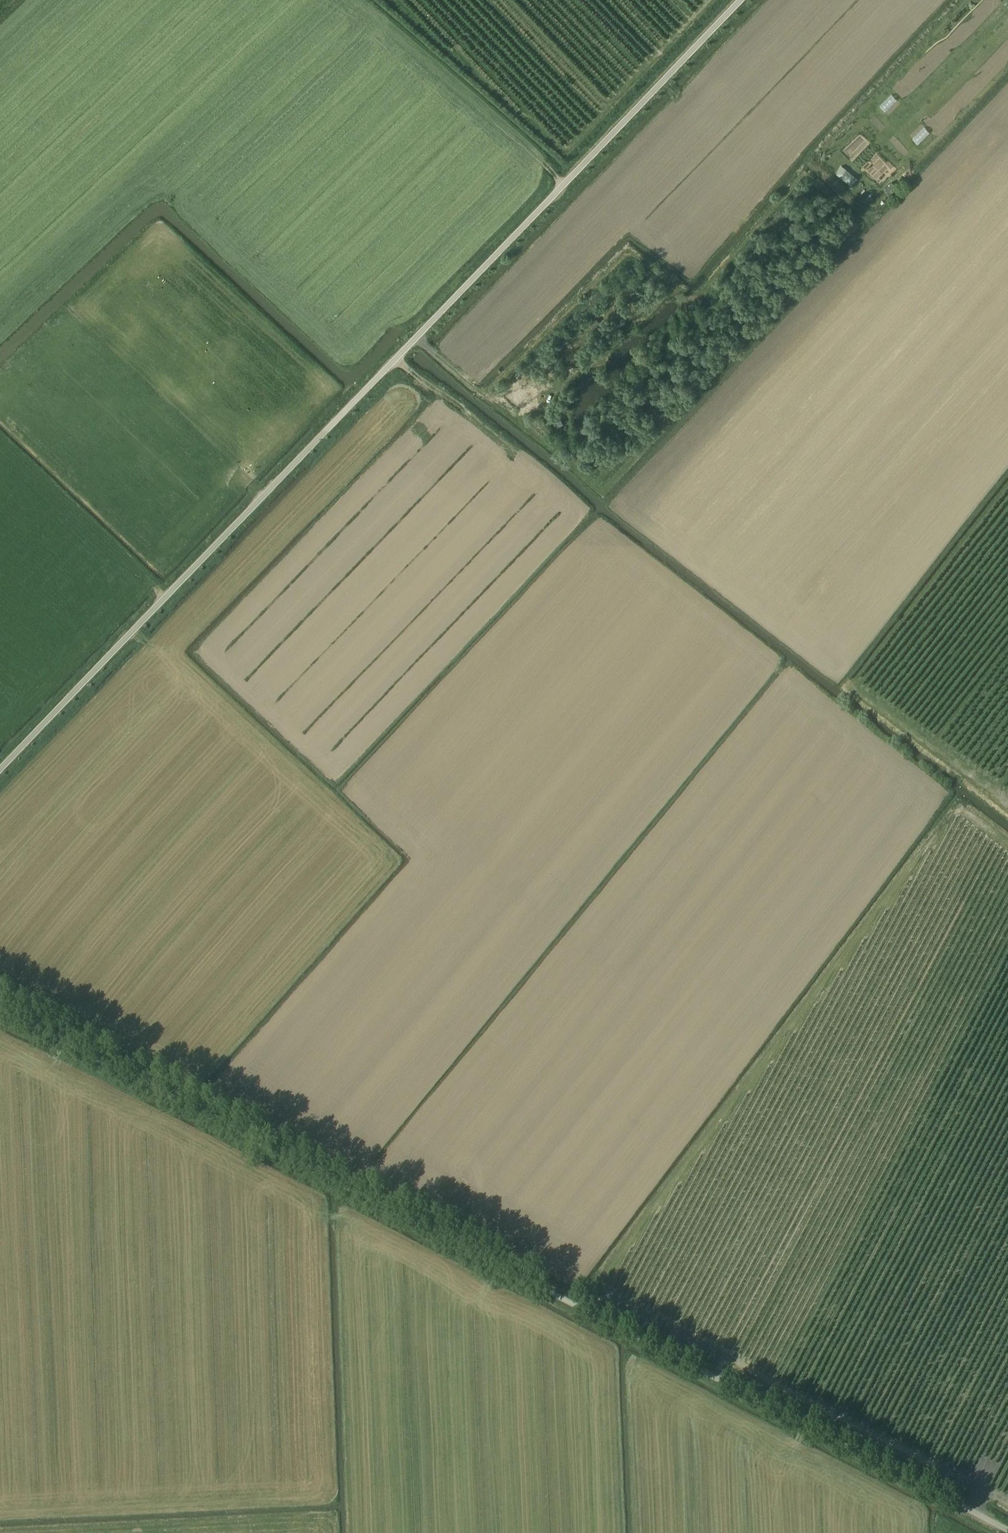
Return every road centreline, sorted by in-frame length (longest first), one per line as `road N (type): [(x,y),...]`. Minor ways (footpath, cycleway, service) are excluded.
road 1 (unclassified): [(1007,1530),(0,1005)]
road 2 (unclassified): [(0,769),(740,0)]
road 3 (track): [(564,184),(354,0)]
road 4 (track): [(601,491),(414,339)]

